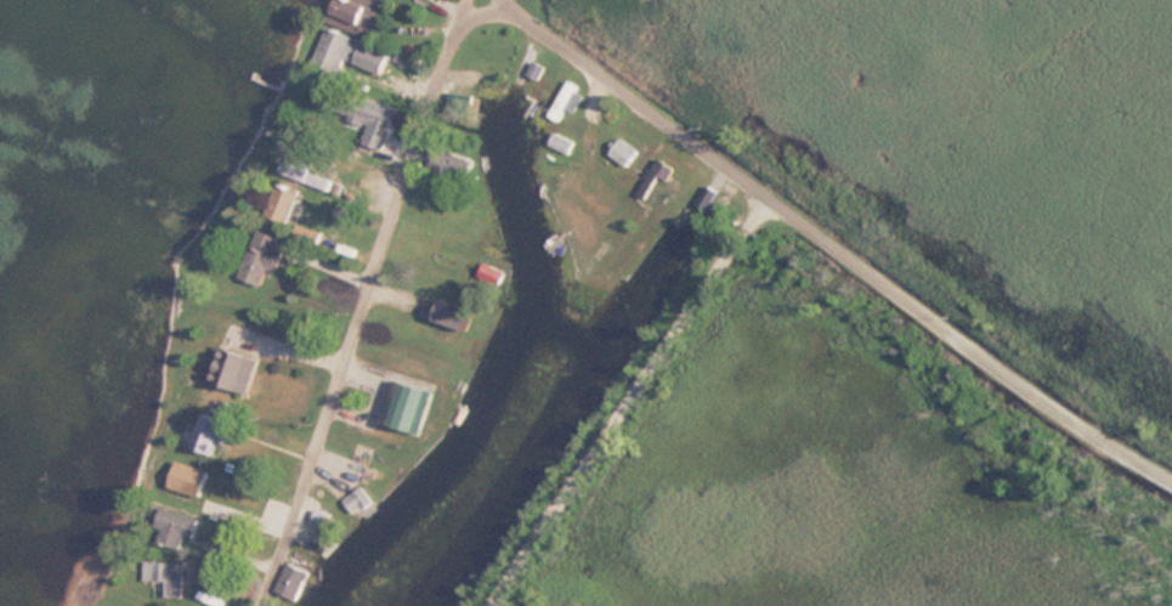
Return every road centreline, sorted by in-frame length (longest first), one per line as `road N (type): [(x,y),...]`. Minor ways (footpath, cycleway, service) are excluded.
road 1 (residential): [(1171,480),(1074,423),(503,0)]
road 2 (residential): [(257,605),(466,0)]
road 3 (residential): [(766,199),(490,605)]

